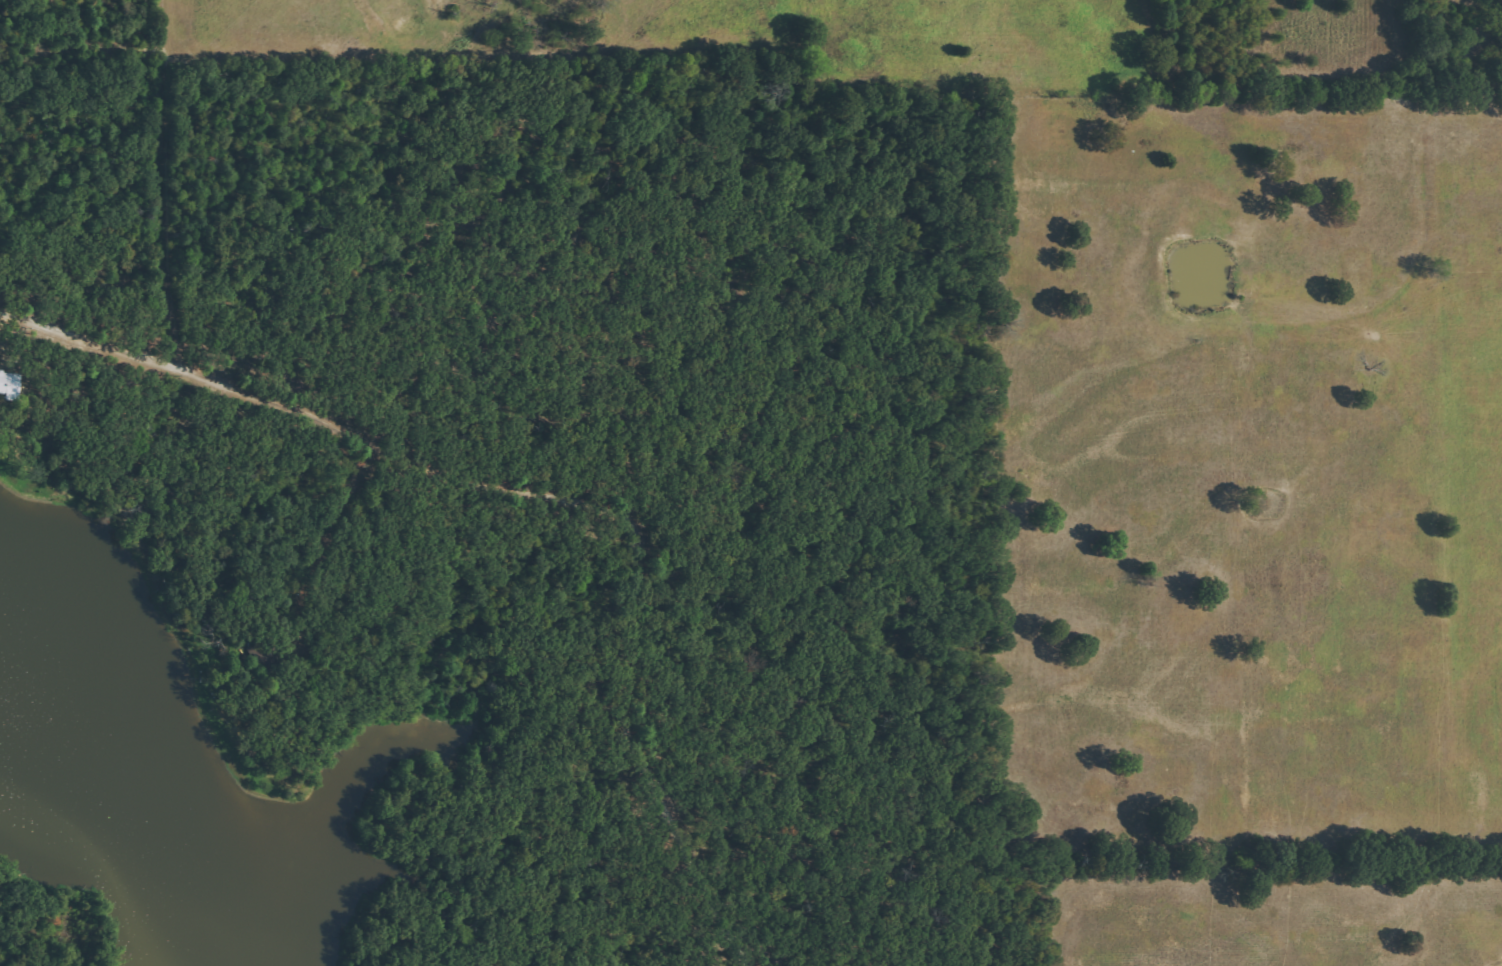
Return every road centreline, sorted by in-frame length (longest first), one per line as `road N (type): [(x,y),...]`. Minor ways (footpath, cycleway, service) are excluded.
road 1 (residential): [(0,319),(637,513),(647,565),(638,628),(645,723),(765,965)]
road 2 (residential): [(1456,0),(1422,119),(1408,240),(1389,311),(1341,325),(1259,327)]

